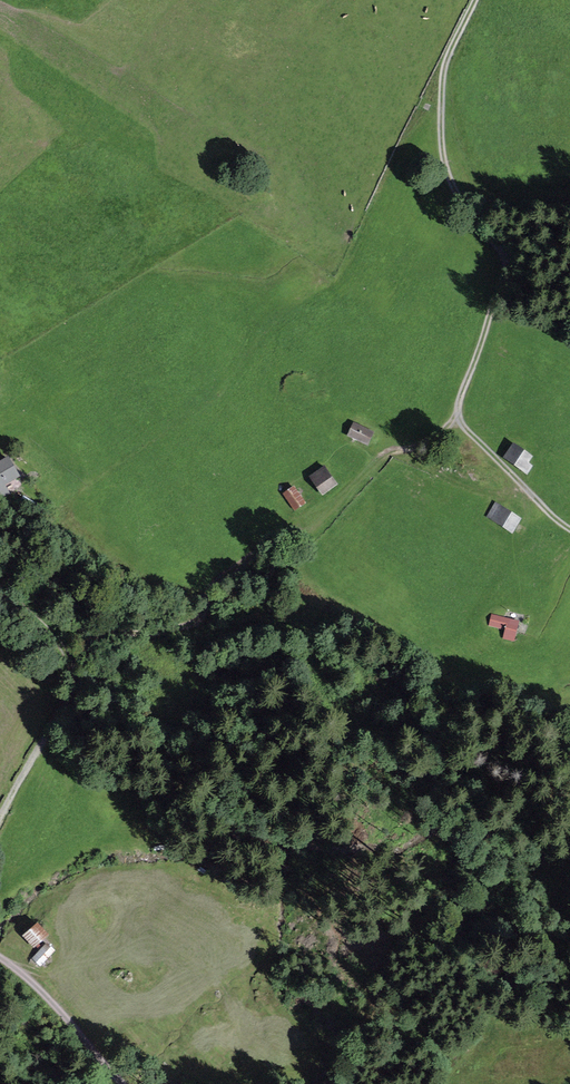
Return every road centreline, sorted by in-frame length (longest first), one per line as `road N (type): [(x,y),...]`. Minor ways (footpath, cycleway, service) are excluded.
road 1 (track): [(280,534),(386,452),(440,432),(462,398),(506,265),(457,191),(446,159),(444,67),(473,0)]
road 2 (track): [(0,812),(94,638),(200,619),(209,588),(280,534)]
road 3 (track): [(127,1083),(0,955)]
road 4 (track): [(456,415),(542,504),(569,520)]

